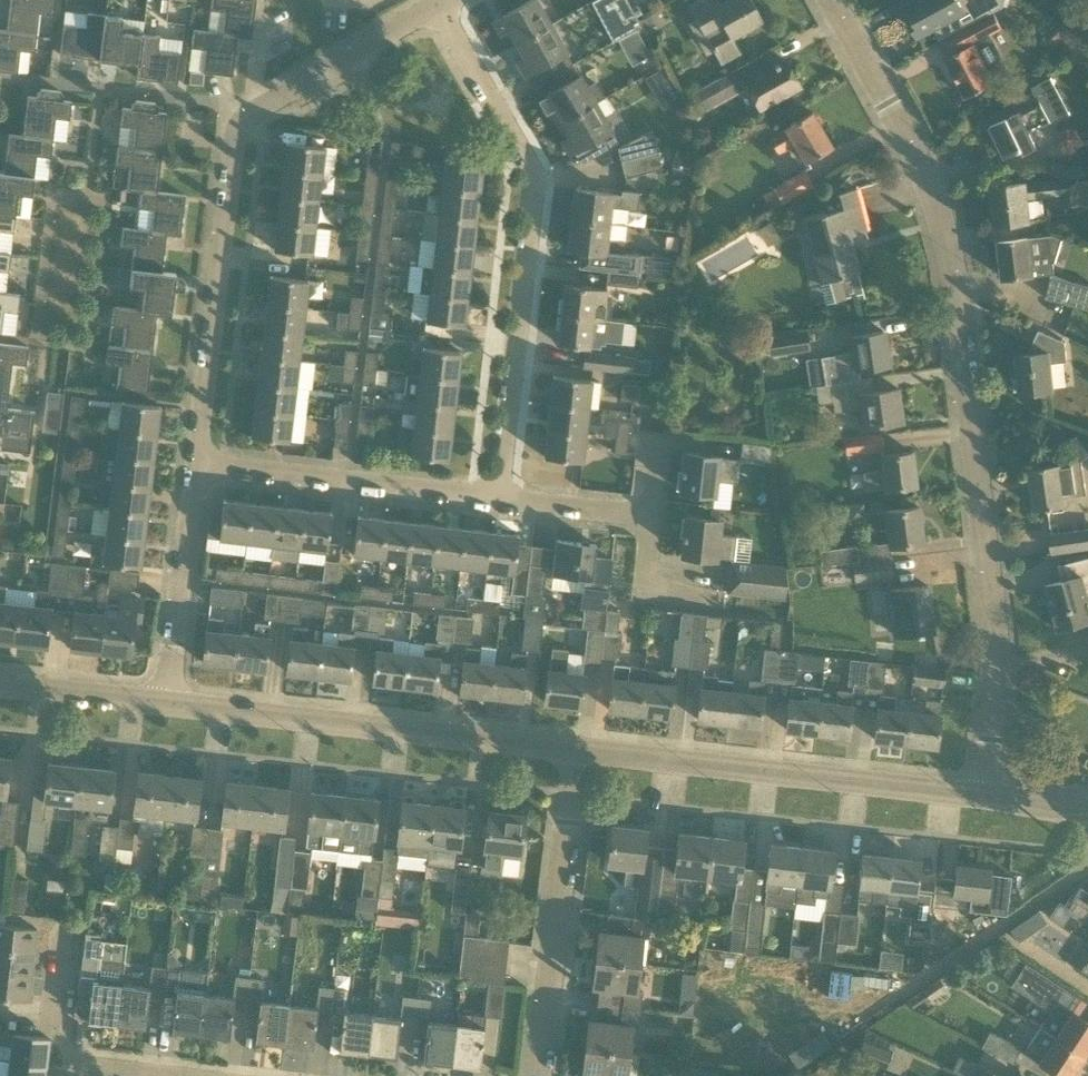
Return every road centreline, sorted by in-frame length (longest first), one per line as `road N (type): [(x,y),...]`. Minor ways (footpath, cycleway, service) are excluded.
road 1 (residential): [(984,793),(995,647),(944,232),(931,184),(829,0)]
road 2 (residential): [(199,464),(243,140),(268,111),(442,10)]
road 3 (residential): [(494,503),(530,181),(442,10)]
road 4 (tertiary): [(576,750),(166,703)]
road 5 (tertiary): [(984,793),(576,750)]
road 6 (residential): [(540,1075),(576,750)]
road 7 (residential): [(494,503),(199,464)]
road 8 (residential): [(166,703),(199,464)]
road 9 (tertiary): [(166,703),(0,684)]
road 10 (residential): [(650,524),(494,503)]
road 11 (residential): [(88,1069),(49,1023),(60,928)]
road 12 (residential): [(720,588),(647,578),(650,524)]

